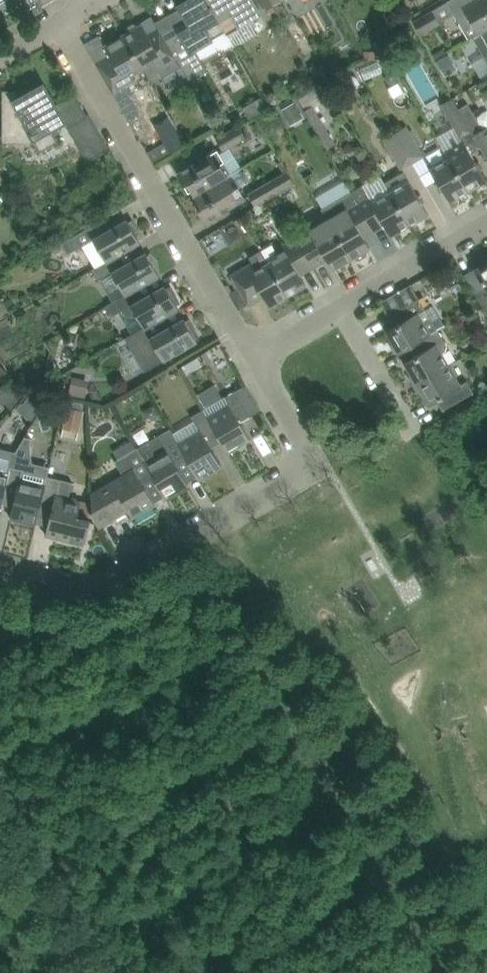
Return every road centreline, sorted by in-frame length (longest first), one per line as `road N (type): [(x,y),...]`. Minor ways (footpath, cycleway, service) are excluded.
road 1 (residential): [(0,572),(72,590),(106,585),(291,481),(306,467),(305,446),(255,358)]
road 2 (residential): [(255,358),(58,24)]
road 3 (residential): [(344,306),(486,223)]
road 4 (residential): [(344,306),(410,424)]

